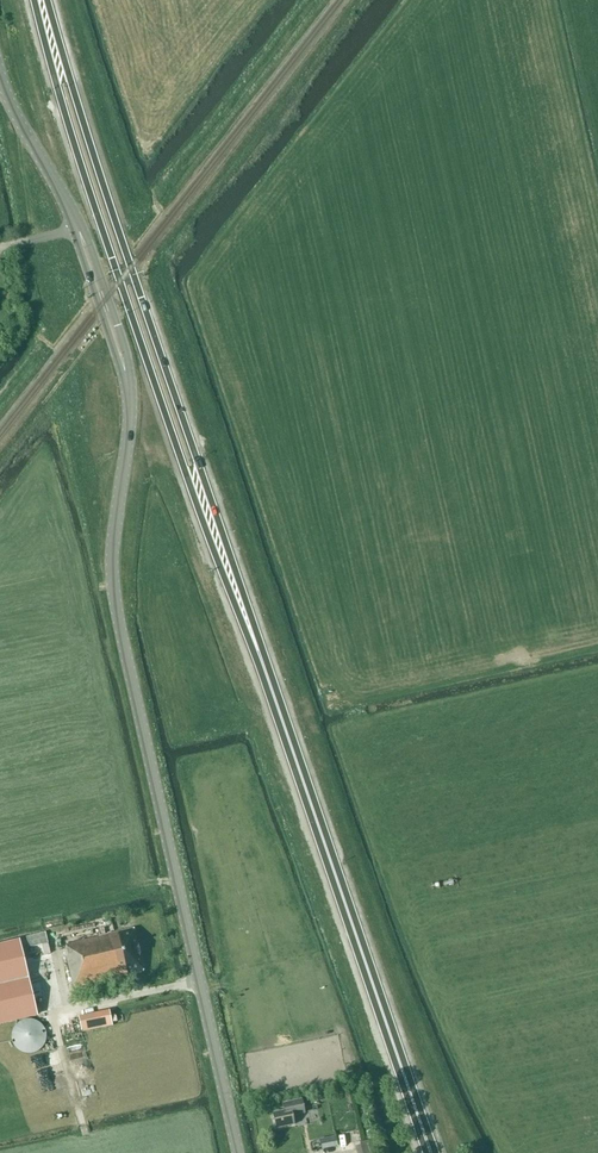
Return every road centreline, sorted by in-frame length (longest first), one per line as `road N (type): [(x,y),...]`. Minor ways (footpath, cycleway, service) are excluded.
road 1 (trunk): [(431,1152),(85,166),(41,0)]
road 2 (tertiary): [(237,1152),(114,597),(128,385),(79,231),(0,71)]

